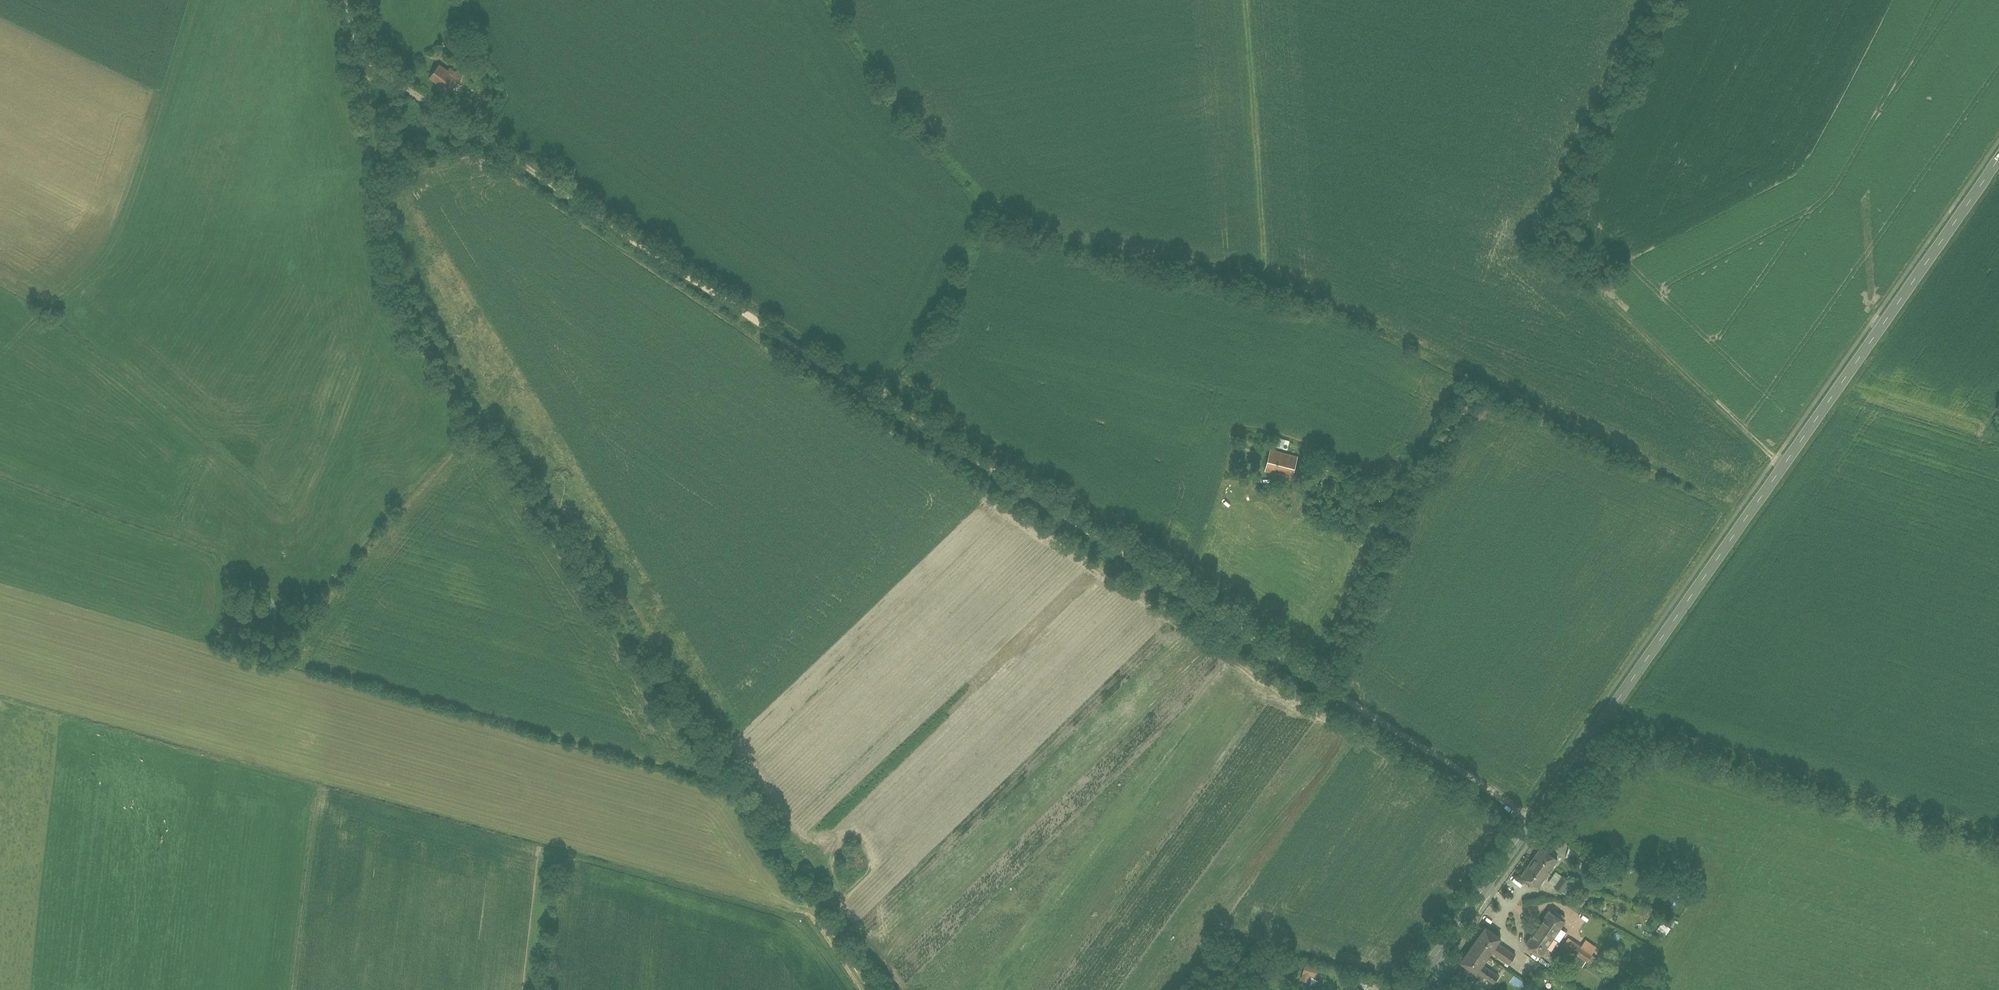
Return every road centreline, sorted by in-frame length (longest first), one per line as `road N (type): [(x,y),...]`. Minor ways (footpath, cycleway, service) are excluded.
road 1 (track): [(1529,823),(1226,636),(418,102),(362,61),(342,0)]
road 2 (tertiary): [(1418,989),(1998,160)]

